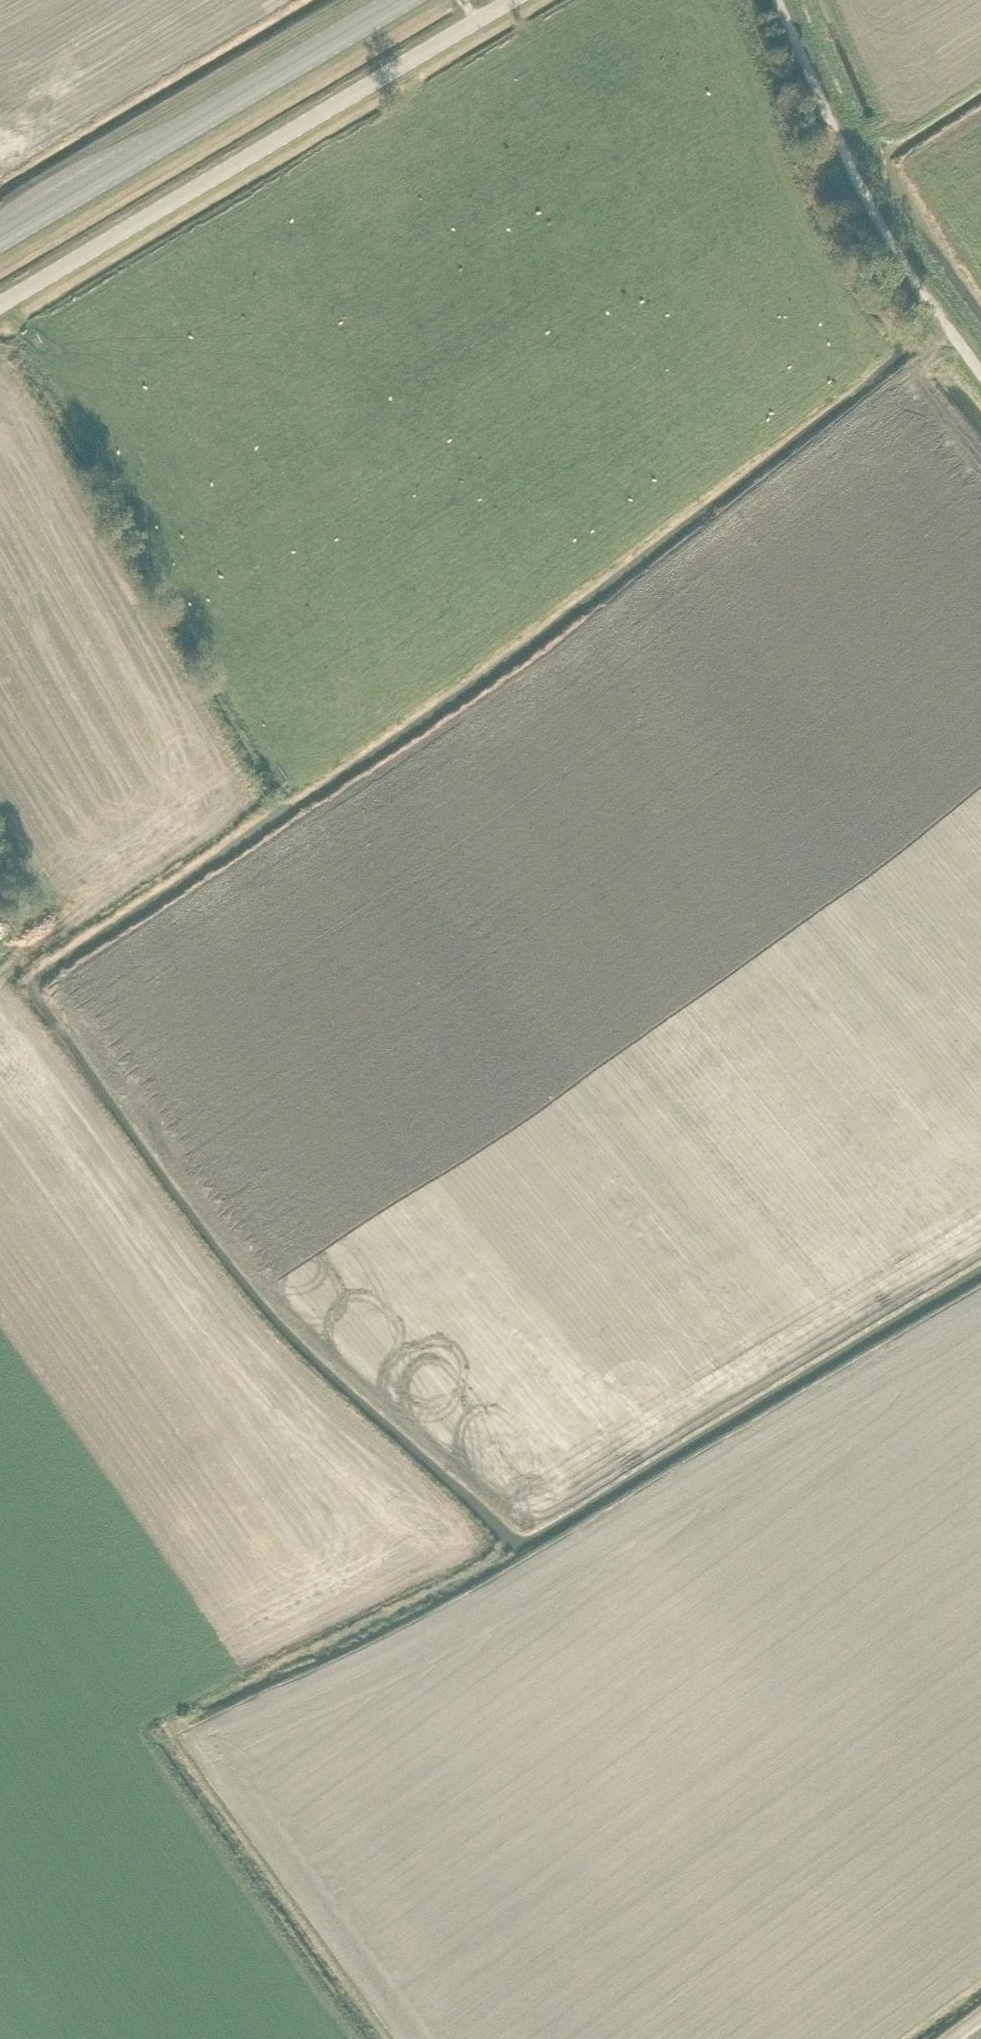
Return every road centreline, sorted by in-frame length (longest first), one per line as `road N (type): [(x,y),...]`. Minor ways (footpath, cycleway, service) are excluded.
road 1 (unclassified): [(0,304),(512,0)]
road 2 (primary): [(0,235),(398,0)]
road 3 (unclassified): [(980,372),(899,256),(778,0)]

